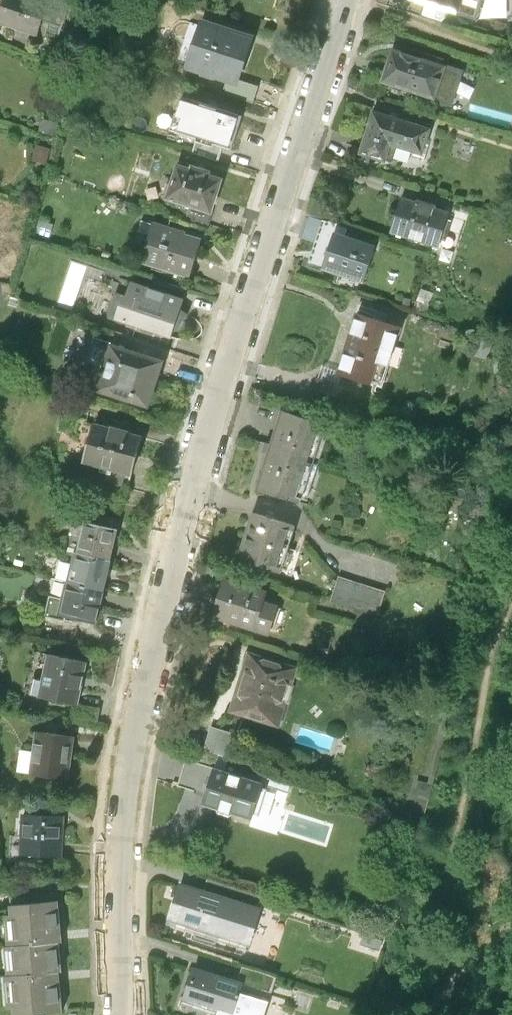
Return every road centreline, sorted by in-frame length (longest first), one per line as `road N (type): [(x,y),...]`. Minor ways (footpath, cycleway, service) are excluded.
road 1 (residential): [(346,0),(163,604),(126,773),(118,1014)]

